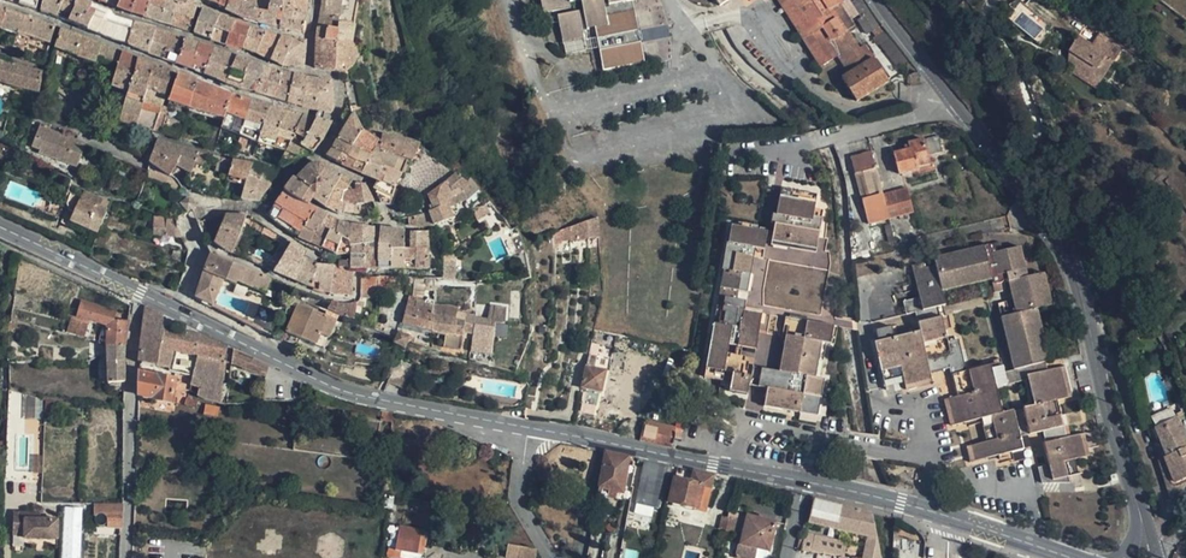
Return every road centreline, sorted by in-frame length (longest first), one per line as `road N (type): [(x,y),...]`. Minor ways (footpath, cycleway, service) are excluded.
road 1 (residential): [(873,0),(1082,276),(1105,403),(1142,526)]
road 2 (secondary): [(0,227),(332,386),(526,429)]
road 3 (residential): [(318,0),(310,76),(341,83),(340,124),(242,98),(0,5)]
road 4 (secondary): [(805,480),(1078,557)]
road 5 (secondary): [(526,429),(805,480)]
road 6 (residential): [(132,366),(126,557)]
road 7 (residential): [(526,429),(523,502),(558,557)]

